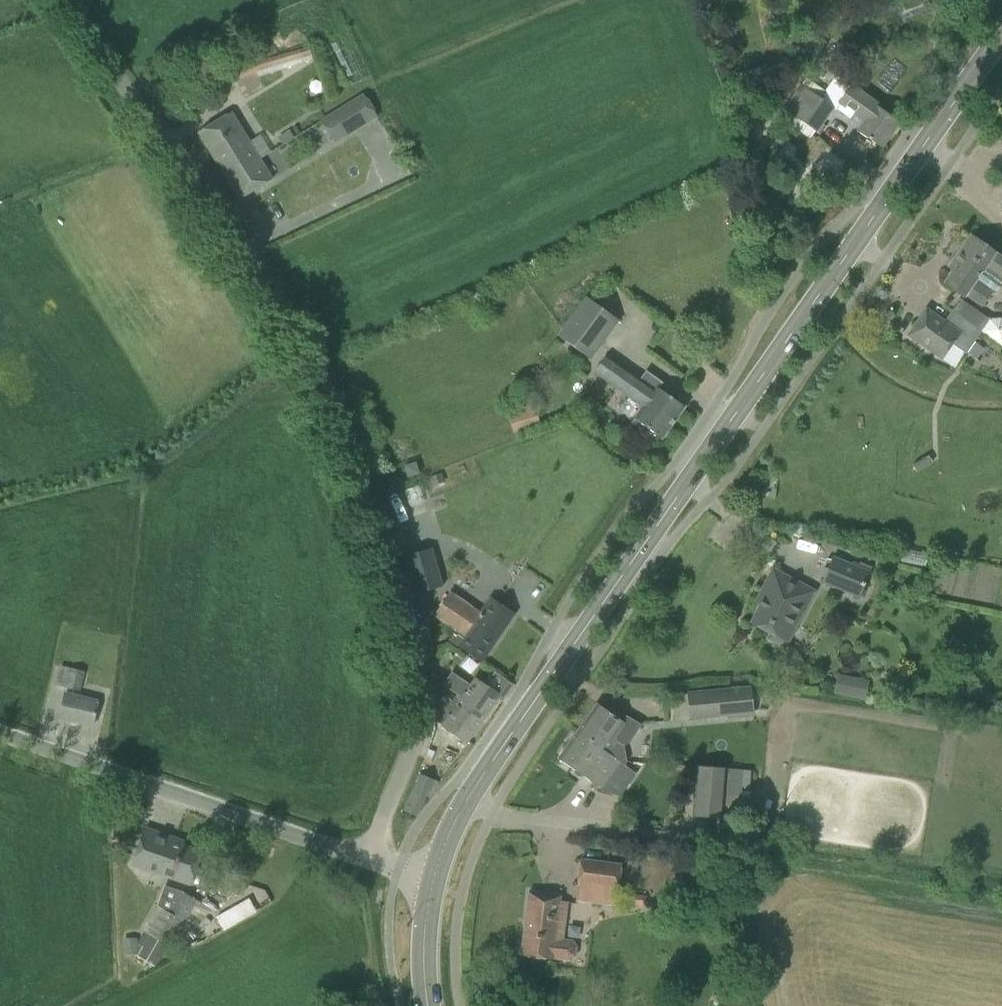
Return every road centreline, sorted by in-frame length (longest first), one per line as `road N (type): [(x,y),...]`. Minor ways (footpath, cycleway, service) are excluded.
road 1 (secondary): [(433,893),(448,842),(479,787),(1001,40)]
road 2 (unclassified): [(369,863),(413,747),(418,662),(410,622),(329,391),(287,311),(73,0)]
road 3 (unclassified): [(369,863),(0,731)]

